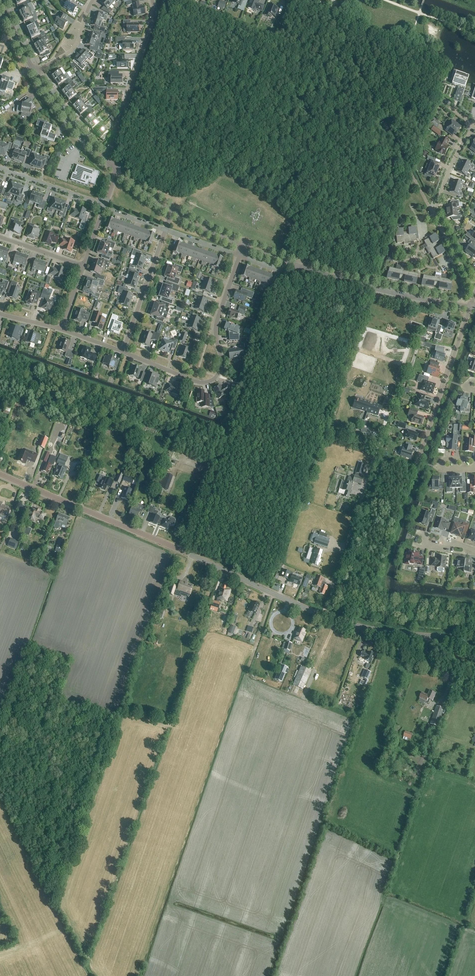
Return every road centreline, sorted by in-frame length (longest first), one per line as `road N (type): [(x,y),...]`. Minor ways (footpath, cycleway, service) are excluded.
road 1 (tertiary): [(322,615),(0,474)]
road 2 (residential): [(239,255),(214,330),(222,365),(216,378),(202,384),(124,353)]
road 3 (residential): [(386,424),(322,615)]
road 4 (residential): [(470,307),(285,260)]
road 5 (residential): [(108,164),(157,17),(153,0)]
road 6 (residential): [(470,307),(416,465)]
road 7 (residential): [(124,353),(165,231)]

